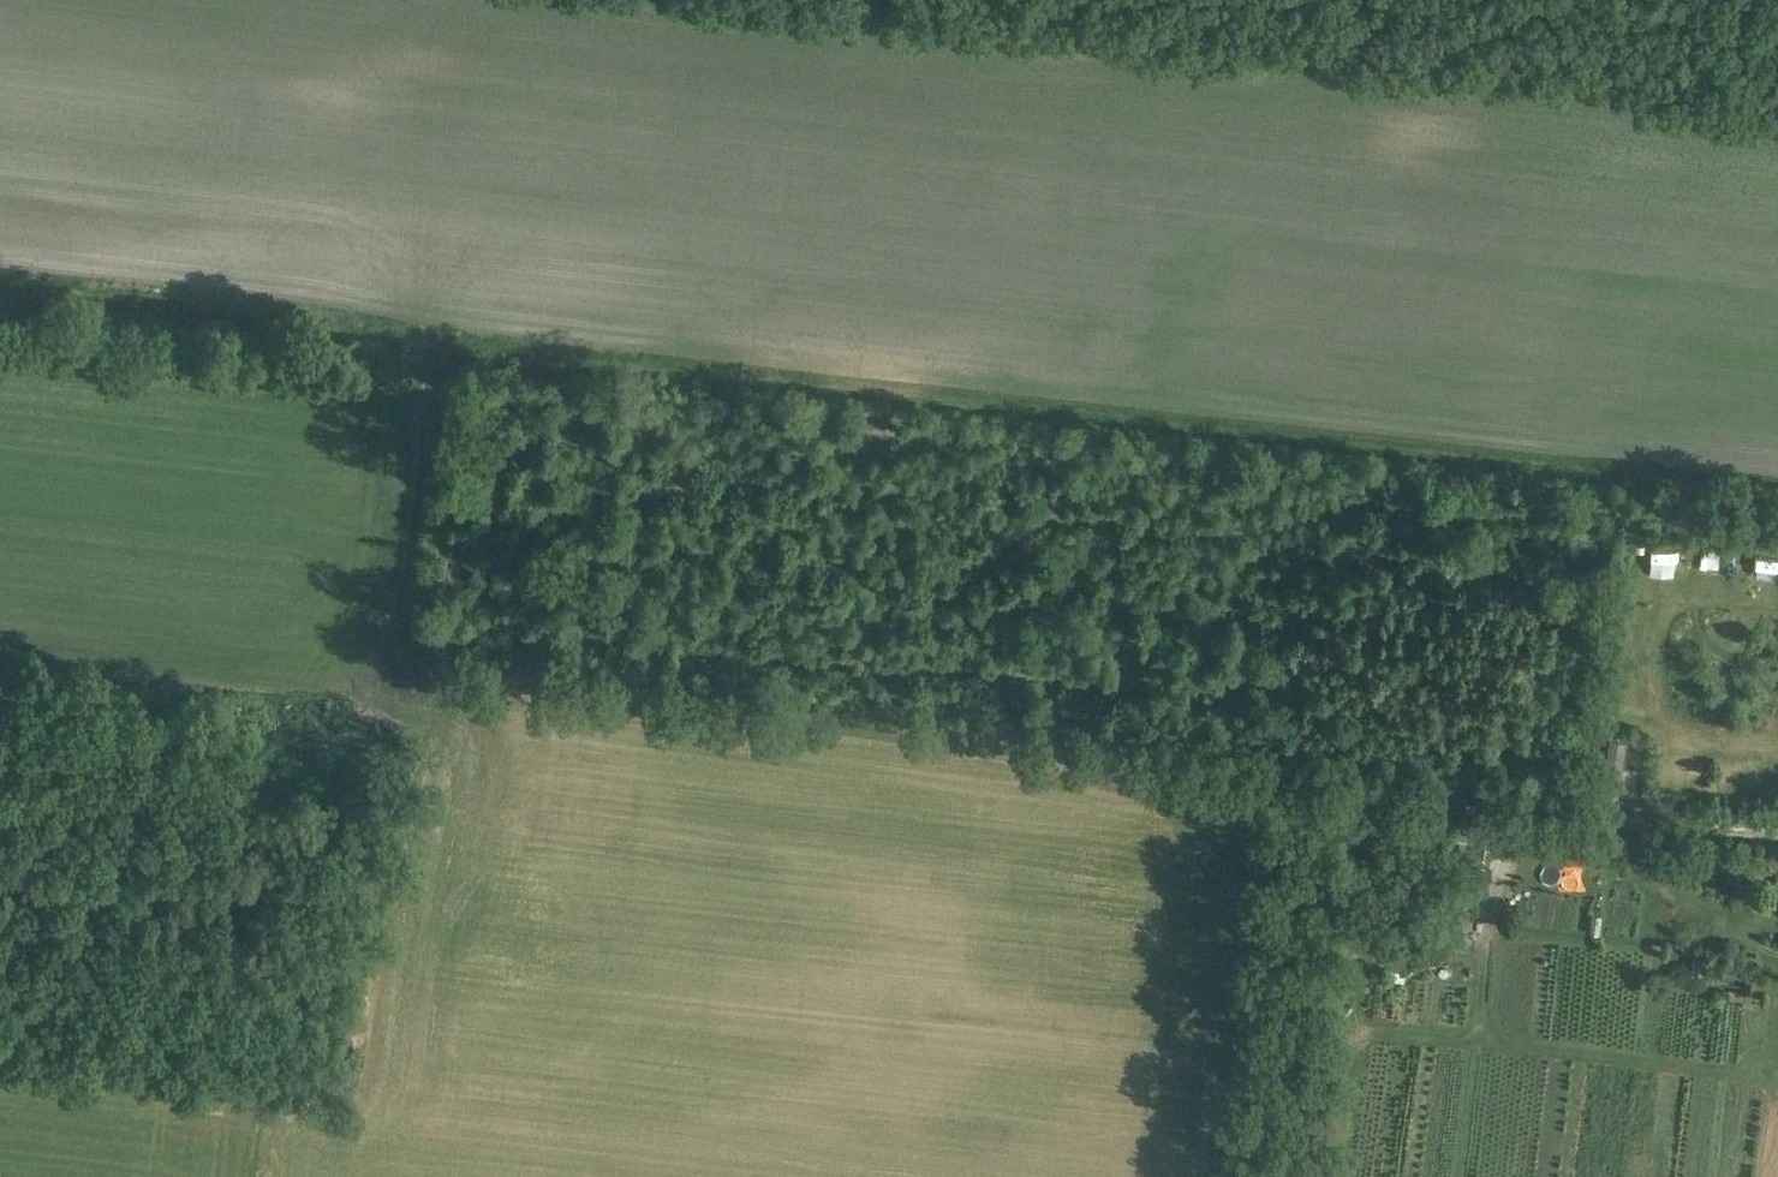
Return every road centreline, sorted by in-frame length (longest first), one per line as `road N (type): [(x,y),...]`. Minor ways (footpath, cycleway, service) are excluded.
road 1 (track): [(1502,872),(1507,837),(1524,824),(1777,839)]

